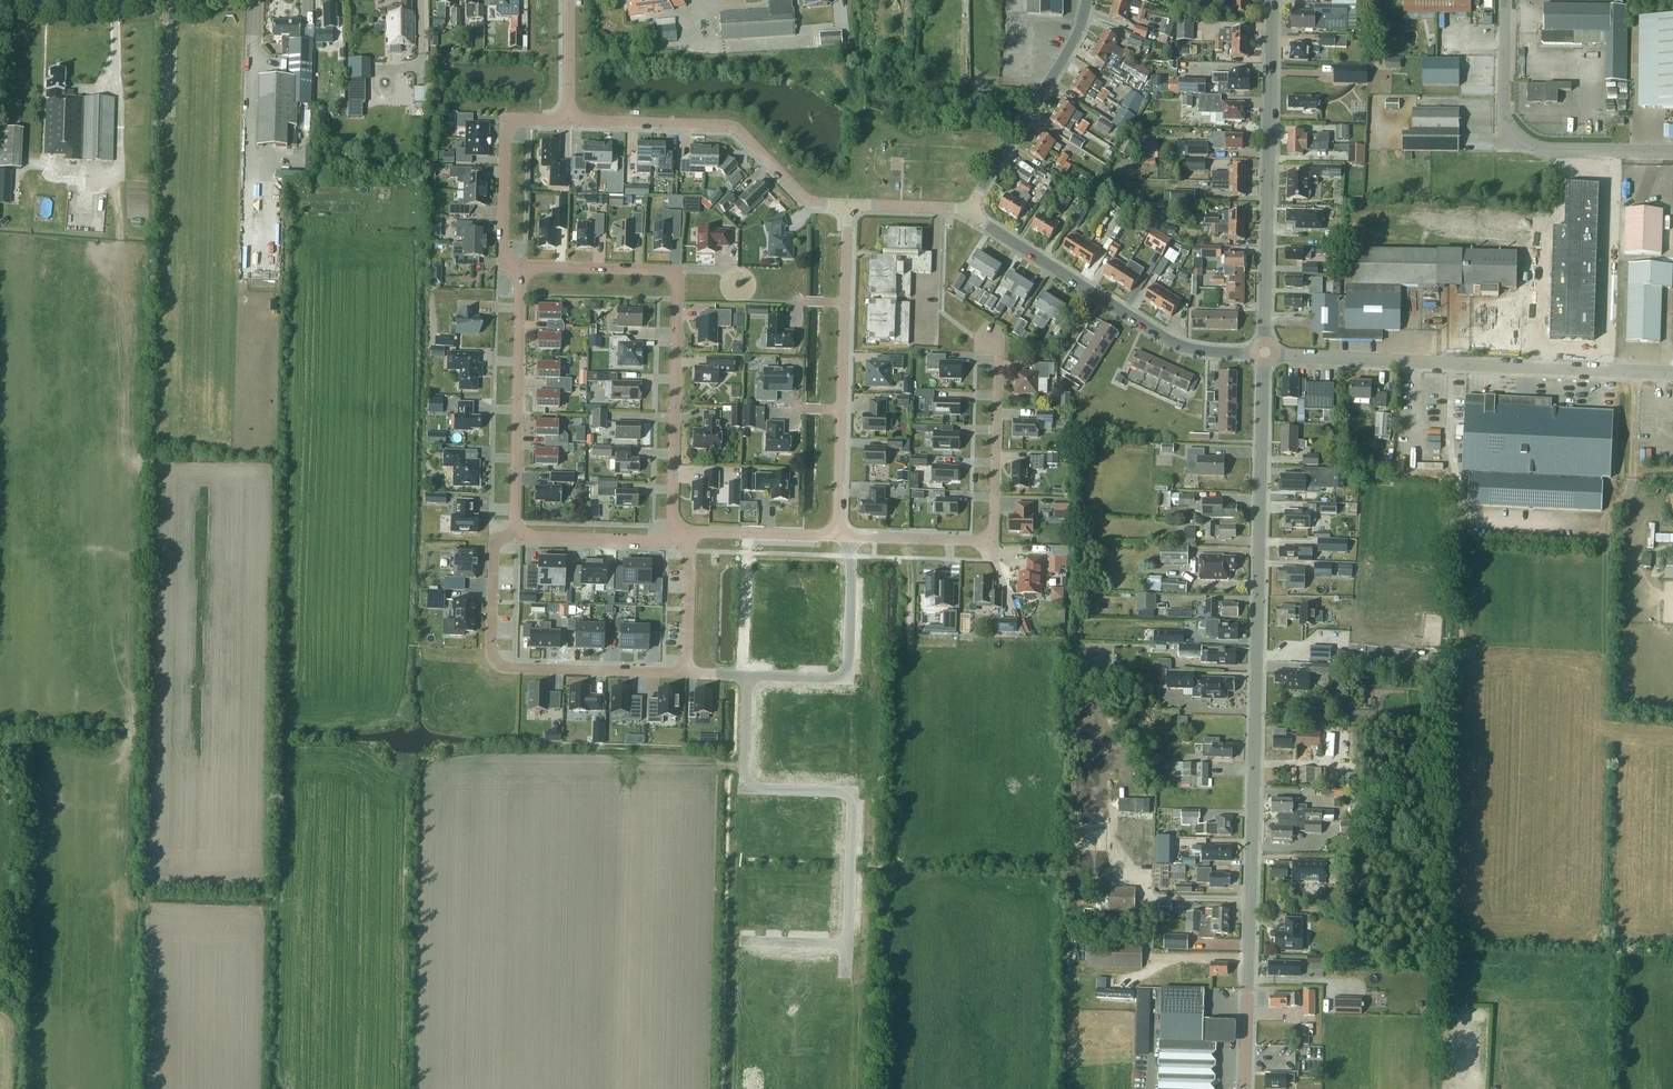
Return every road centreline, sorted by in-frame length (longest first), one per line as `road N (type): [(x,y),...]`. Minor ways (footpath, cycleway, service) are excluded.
road 1 (tertiary): [(1245,1088),(1266,350)]
road 2 (unknown): [(739,673),(740,788),(860,787),(859,942),(737,936)]
road 3 (unclassified): [(1266,350),(1672,374)]
road 4 (tertiary): [(1266,350),(1273,0)]
road 5 (residential): [(688,671),(498,665),(491,655),(495,536),(516,537)]
road 6 (unclassified): [(1266,350),(1181,344),(982,231),(973,211)]
road 7 (residential): [(566,124),(733,128),(811,205),(850,207)]
road 8 (unclassified): [(1672,155),(1542,151),(1515,141),(1504,119),(1506,0)]
road 9 (residential): [(677,273),(673,538)]
road 10 (unknown): [(849,537),(840,679),(718,672)]
road 11 (residential): [(516,537),(520,273)]
road 12 (unclassified): [(973,211),(1082,25),(1087,0)]
road 13 (residential): [(986,542),(992,533),(996,355),(975,337)]
road 14 (residential): [(520,273),(502,264),(508,132),(519,124),(566,124)]
road 15 (track): [(0,780),(11,838),(10,958)]
road 16 (residential): [(516,537),(673,538)]
road 17 (residential): [(520,273),(677,273)]
road 18 (residential): [(689,533),(838,537)]
road 19 (residential): [(838,537),(986,542)]
road 20 (unknown): [(731,672),(729,533)]
road 21 (residential): [(689,533),(688,671)]
road 22 (residential): [(838,537),(842,411)]
road 23 (residential): [(566,124),(568,0)]
road 24 (residential): [(850,207),(973,211)]

